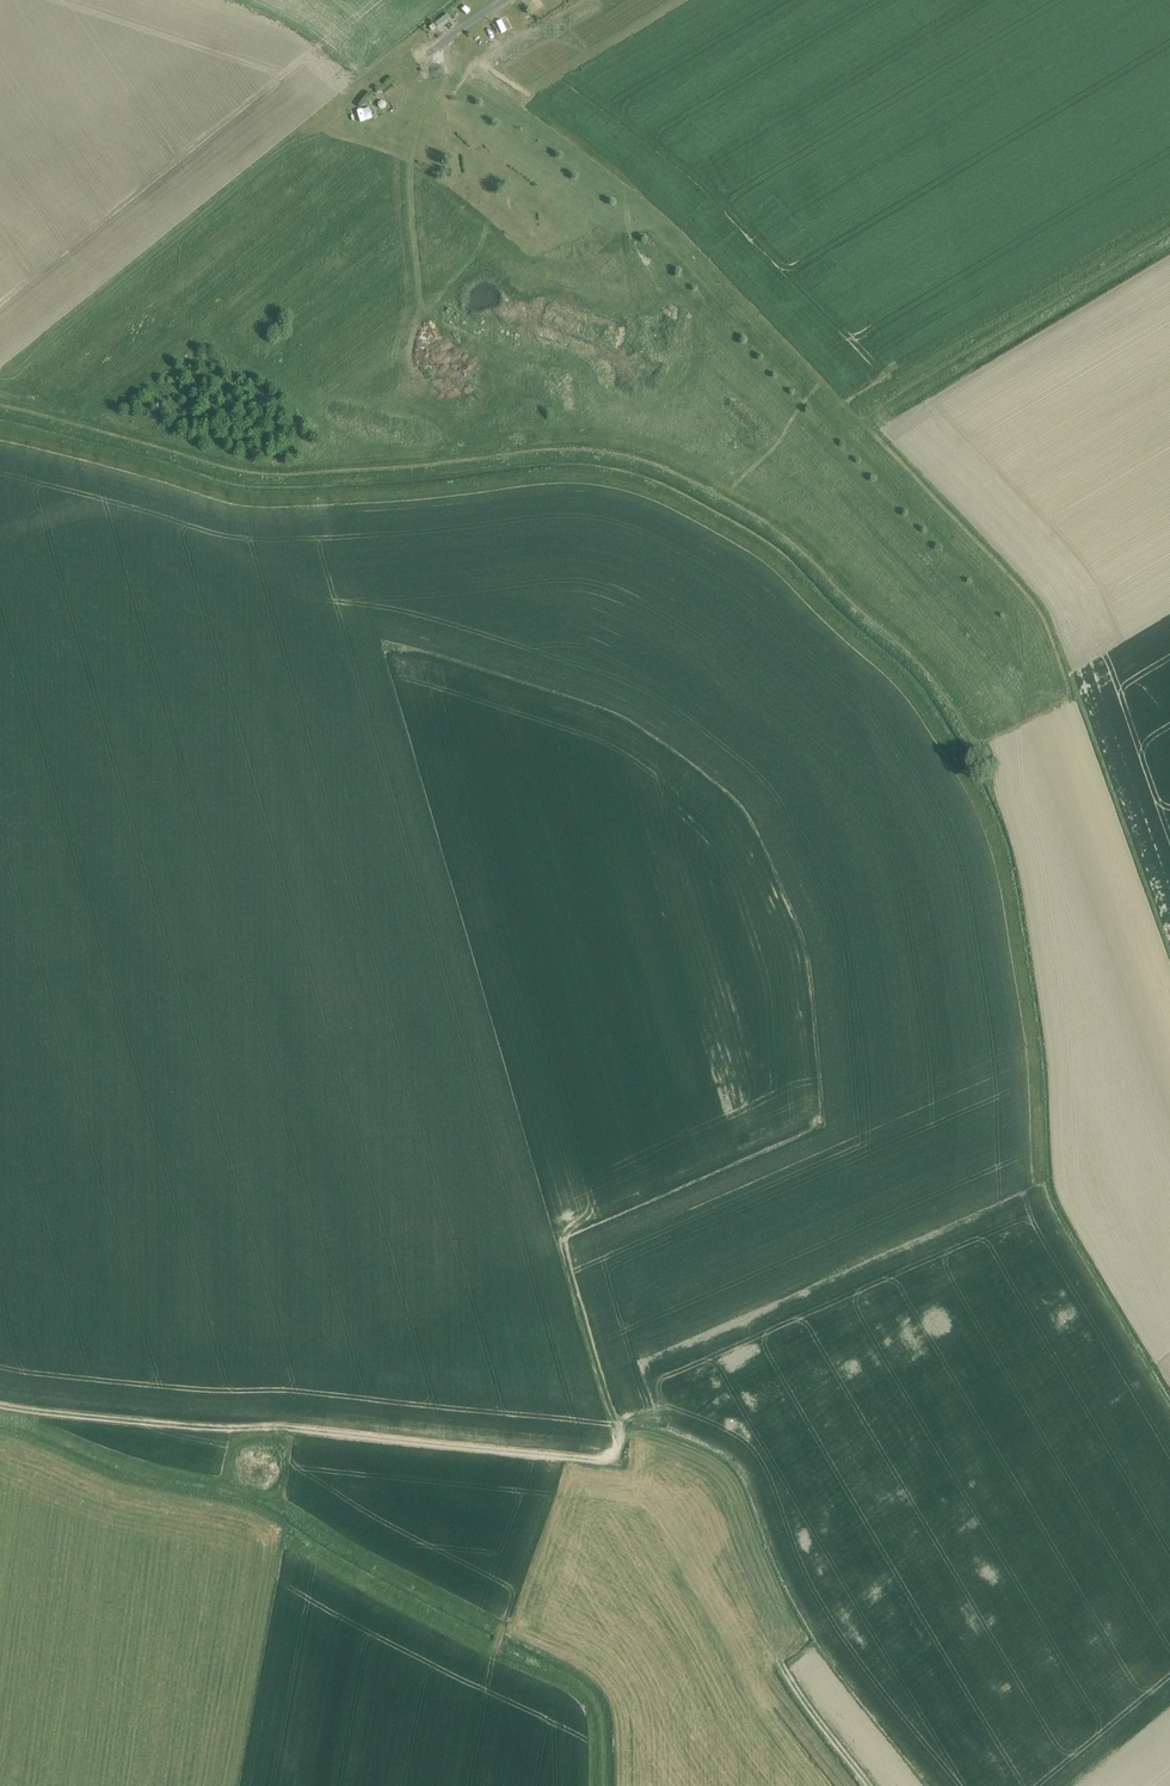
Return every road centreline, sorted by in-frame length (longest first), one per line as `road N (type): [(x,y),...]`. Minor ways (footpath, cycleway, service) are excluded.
road 1 (track): [(0,1405),(236,1427),(371,1425),(604,1454),(623,1440),(627,1426),(636,1426)]
road 2 (track): [(808,1638),(780,1663),(869,1785)]

